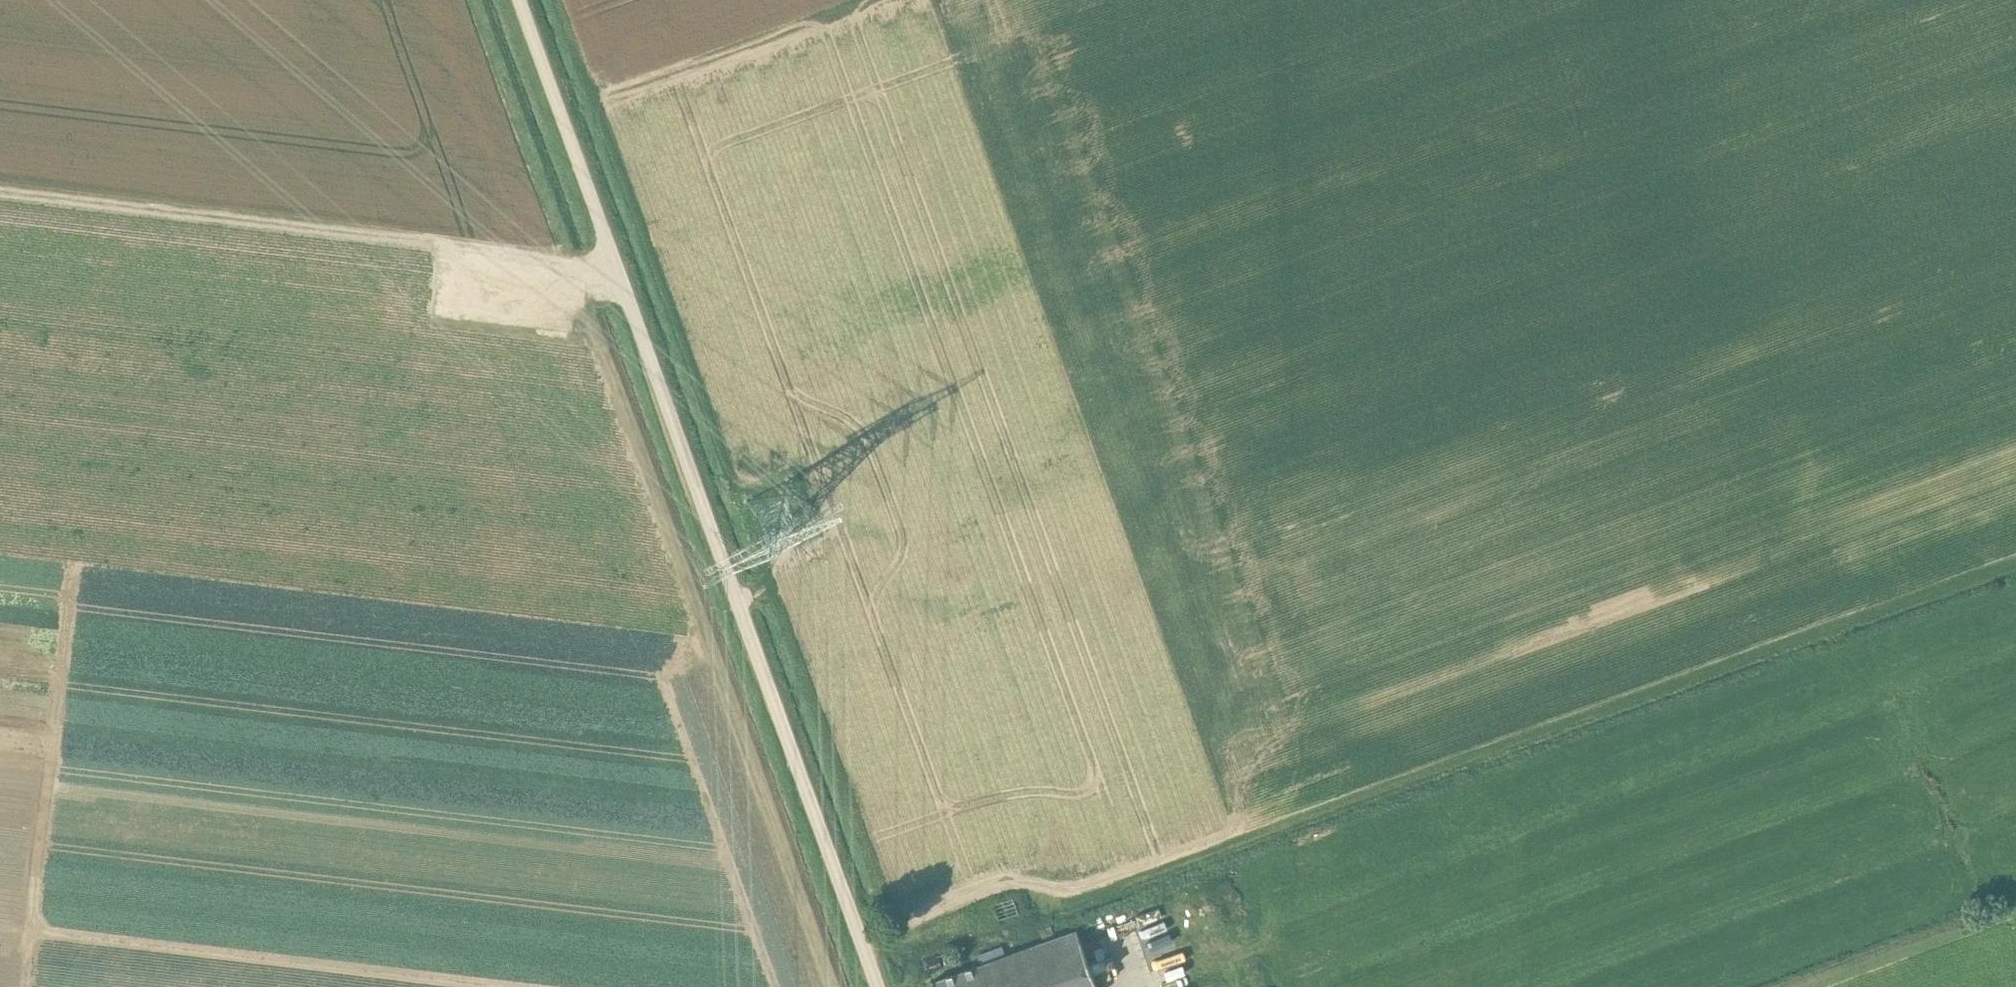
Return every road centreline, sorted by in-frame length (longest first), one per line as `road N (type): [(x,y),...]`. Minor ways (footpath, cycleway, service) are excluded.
road 1 (unclassified): [(877,986),(520,0)]
road 2 (track): [(611,255),(566,260),(0,192)]

